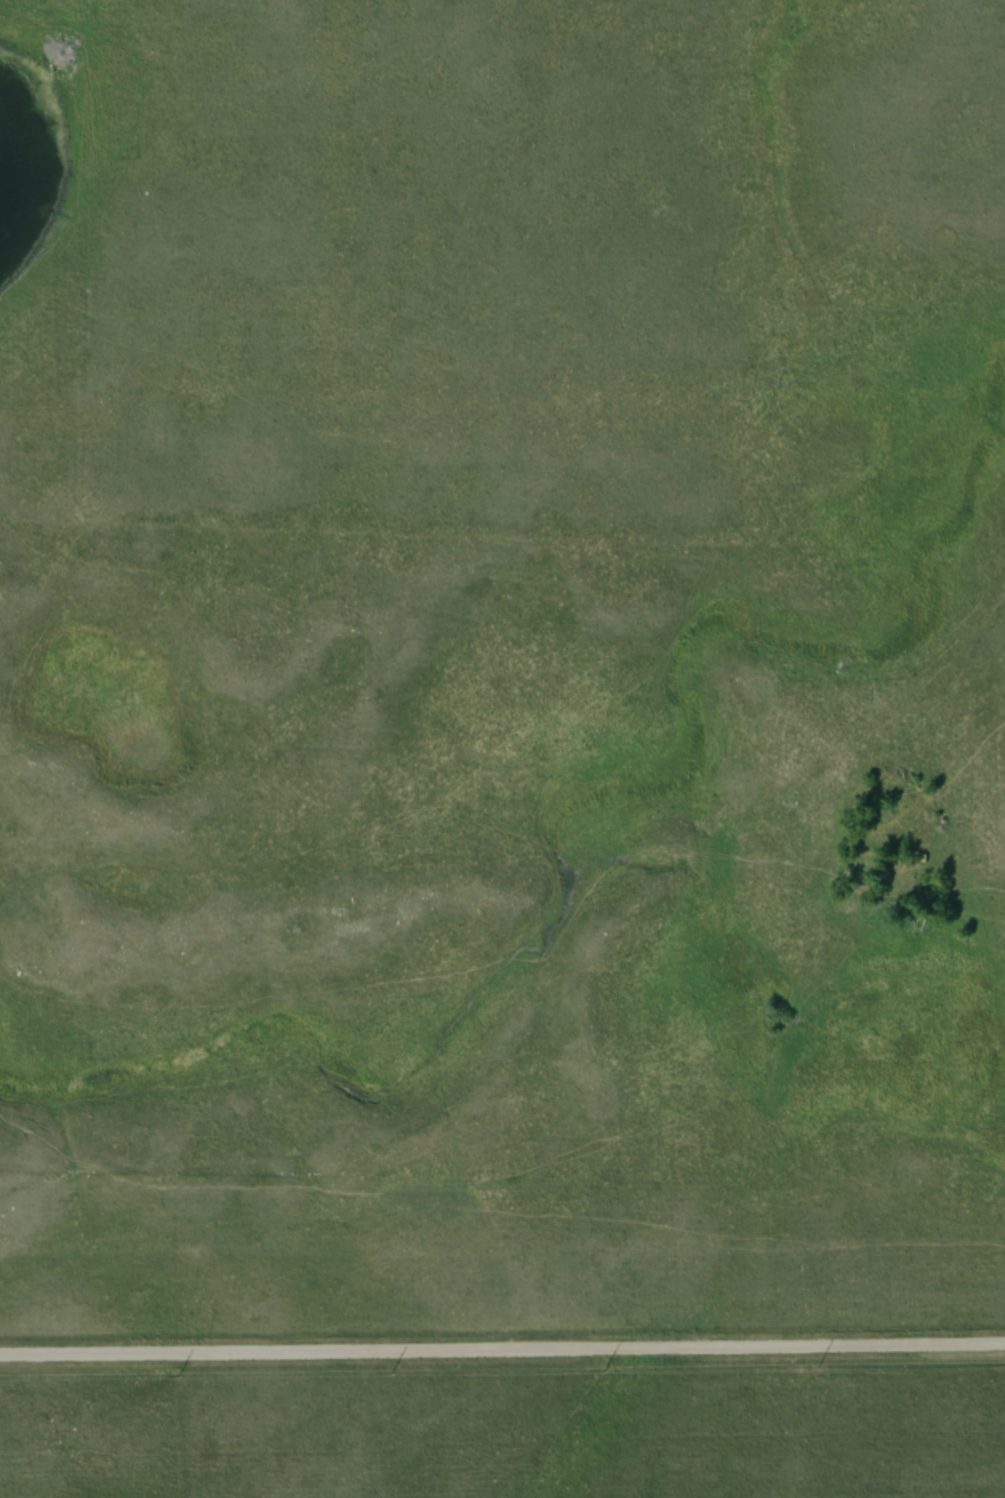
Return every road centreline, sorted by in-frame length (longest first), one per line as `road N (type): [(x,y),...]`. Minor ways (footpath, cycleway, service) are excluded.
road 1 (residential): [(0,1360),(1004,1350)]

